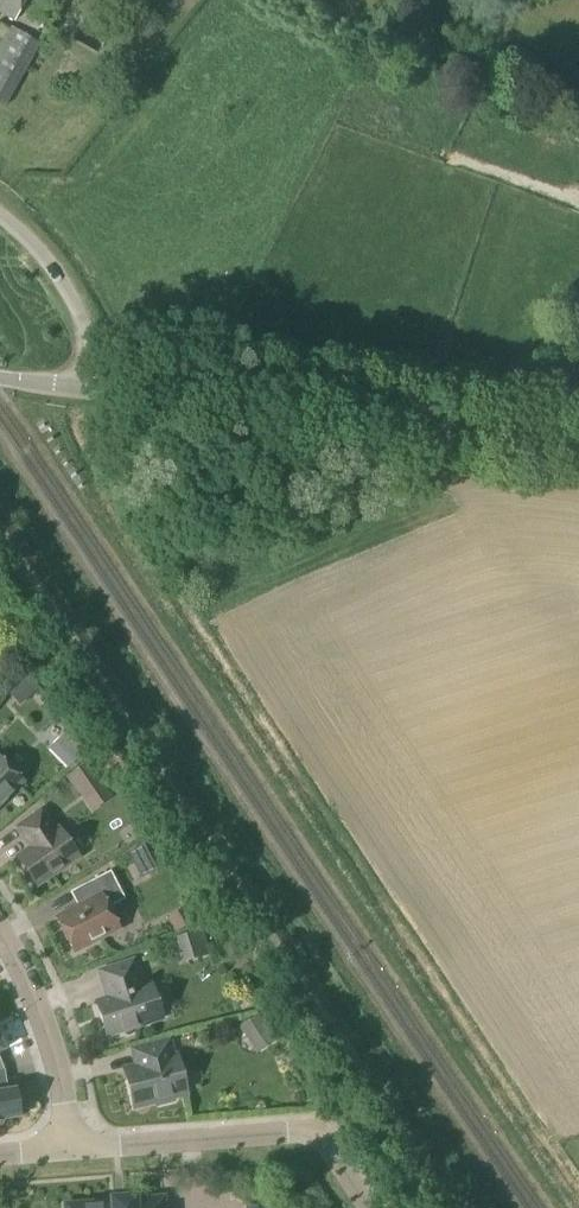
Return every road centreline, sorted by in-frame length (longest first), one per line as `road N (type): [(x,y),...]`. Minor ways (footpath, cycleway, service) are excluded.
road 1 (unclassified): [(578,446),(88,390)]
road 2 (residential): [(370,1207),(327,1145),(297,1133),(68,1147)]
road 3 (residential): [(0,947),(35,1021),(68,1147)]
road 4 (unclassified): [(88,390),(85,336),(64,283),(0,219)]

